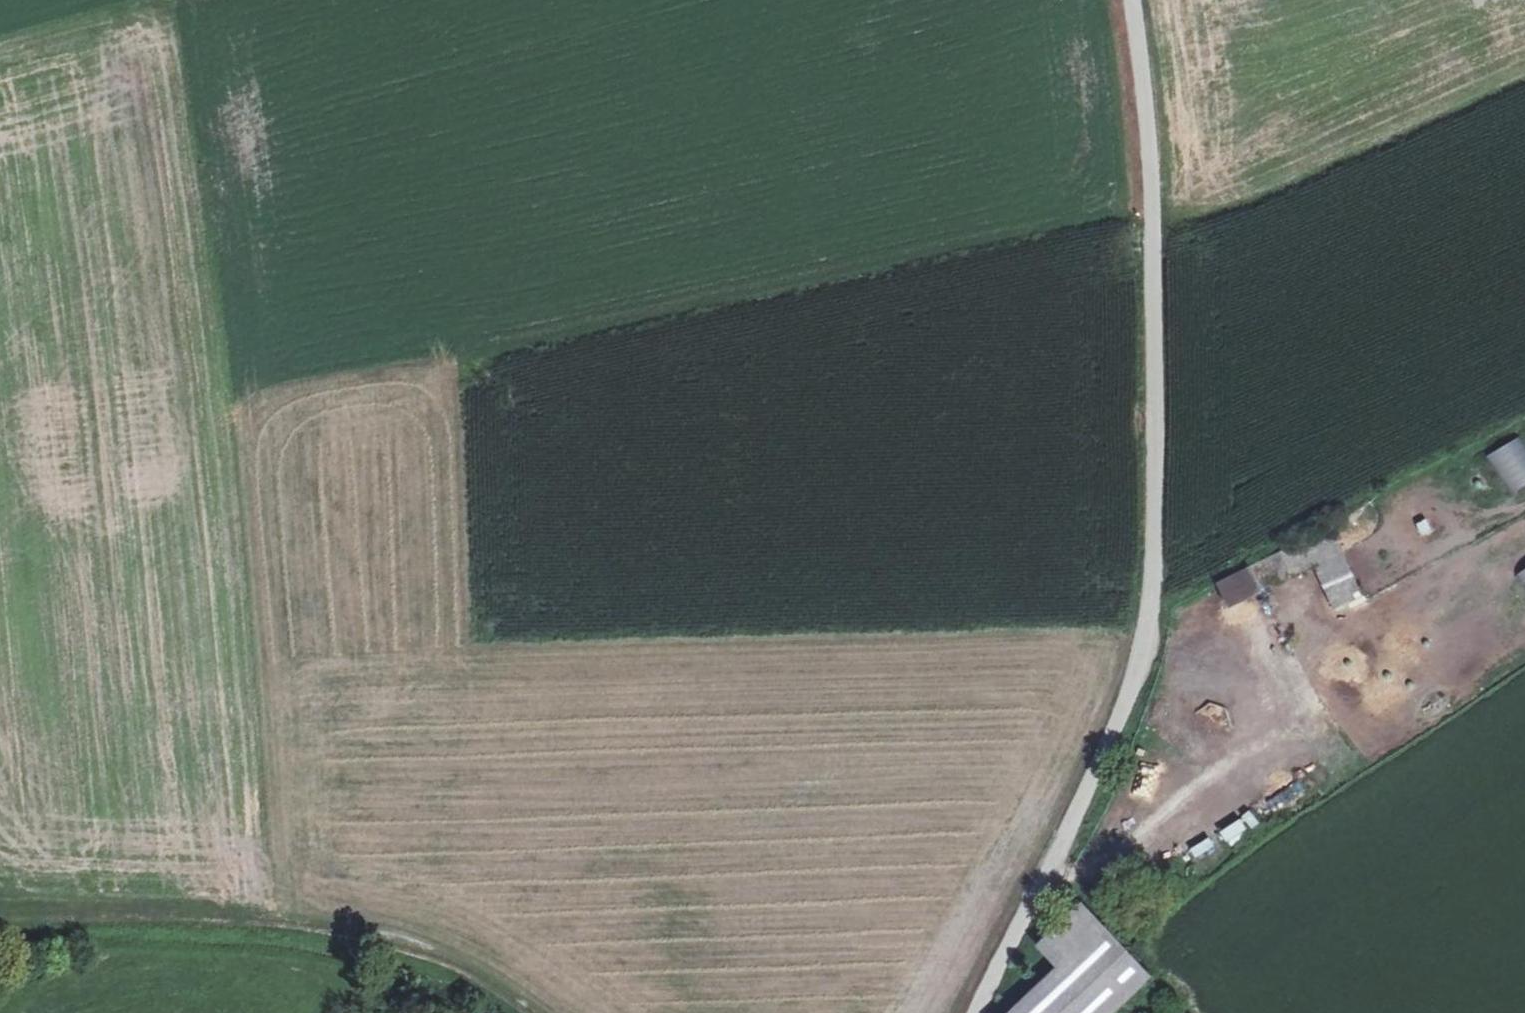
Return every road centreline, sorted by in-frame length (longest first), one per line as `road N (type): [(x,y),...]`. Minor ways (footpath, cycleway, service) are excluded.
road 1 (unclassified): [(976,1012),(1107,769),(1152,614),(1161,144),(1139,0)]
road 2 (track): [(515,1012),(449,967),(368,938),(229,924),(0,918)]

